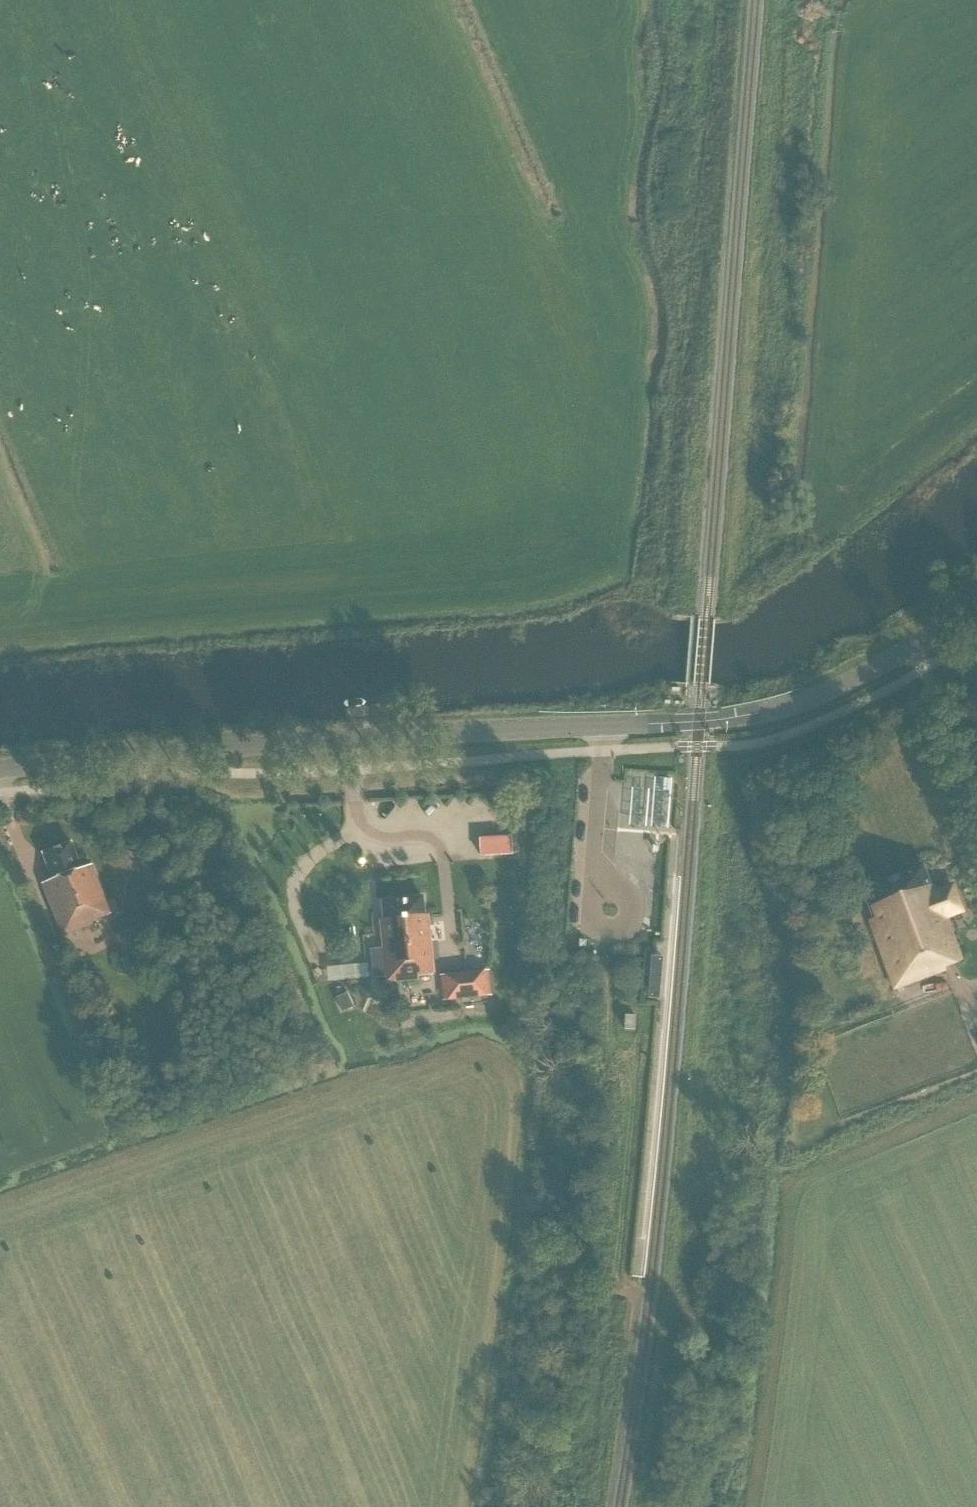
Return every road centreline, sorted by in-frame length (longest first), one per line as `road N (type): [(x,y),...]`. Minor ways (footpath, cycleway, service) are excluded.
road 1 (tertiary): [(0,769),(768,713),(839,688),(976,598)]

